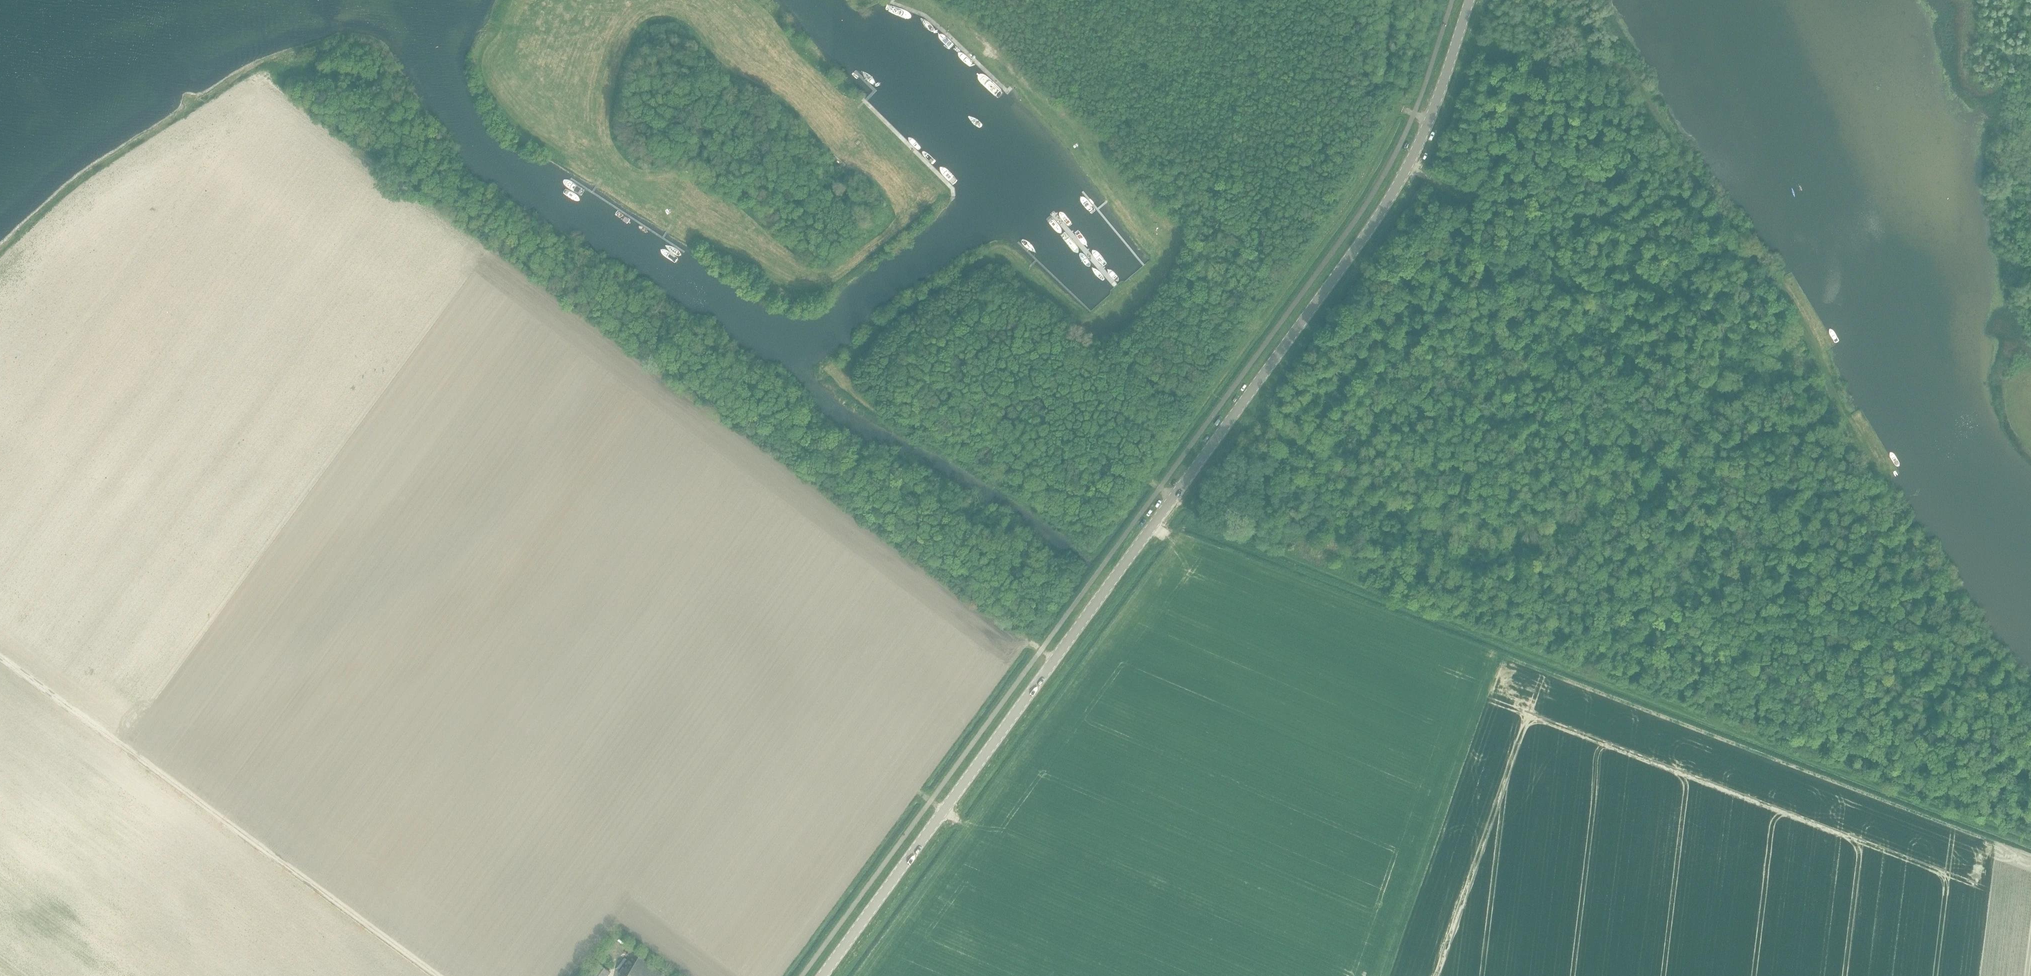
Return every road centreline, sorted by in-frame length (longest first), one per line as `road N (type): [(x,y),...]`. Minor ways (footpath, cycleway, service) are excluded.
road 1 (tertiary): [(821,975),(1377,214),(1412,155),(1469,0)]
road 2 (track): [(1464,202),(1532,60),(1624,68),(1816,339),(1823,388),(1954,609),(1955,641),(2030,694)]
road 3 (track): [(0,655),(437,975)]

